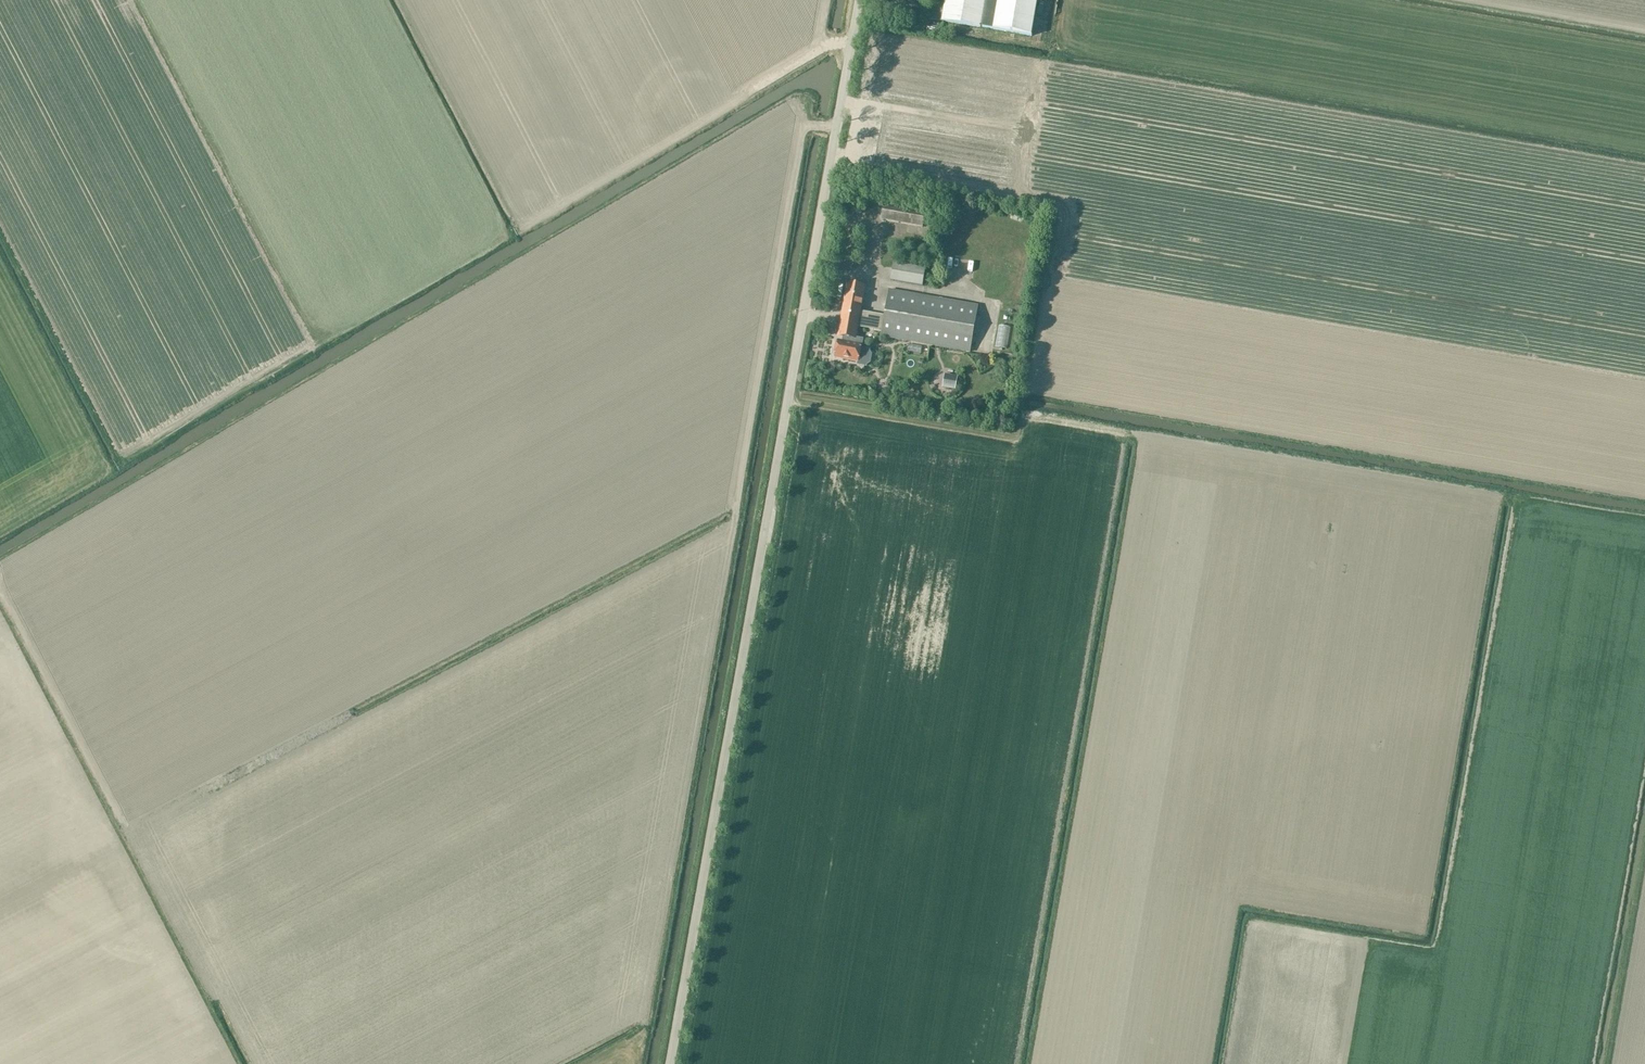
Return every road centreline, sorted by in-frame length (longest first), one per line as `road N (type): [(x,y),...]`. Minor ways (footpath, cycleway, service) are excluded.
road 1 (unclassified): [(670,1063),(855,0)]

